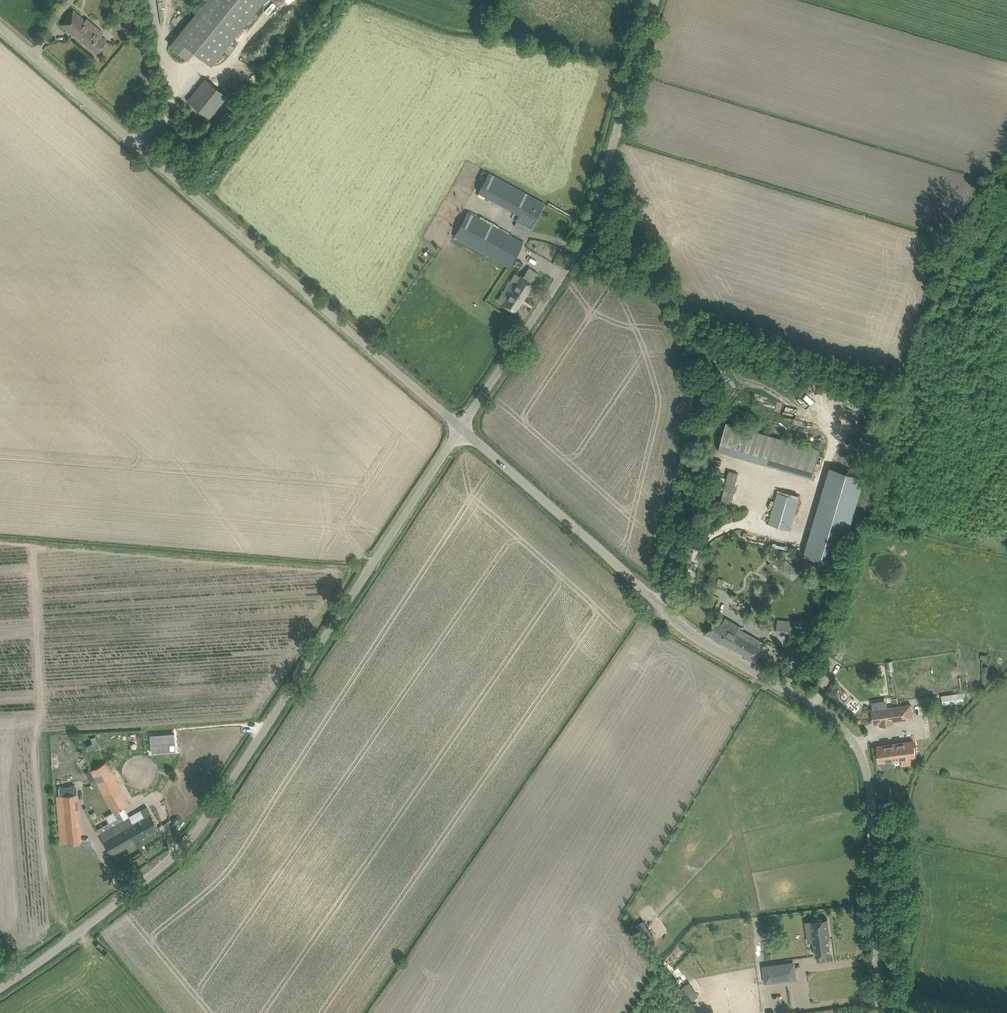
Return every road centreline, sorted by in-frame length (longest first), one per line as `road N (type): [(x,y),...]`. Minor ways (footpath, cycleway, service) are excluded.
road 1 (unclassified): [(879,1012),(864,773),(854,742),(834,720),(702,642),(459,426)]
road 2 (unclassified): [(0,981),(146,877),(198,821),(459,426)]
road 3 (unclassified): [(459,426),(0,24)]
road 4 (unclassified): [(459,426),(575,250),(656,0)]

